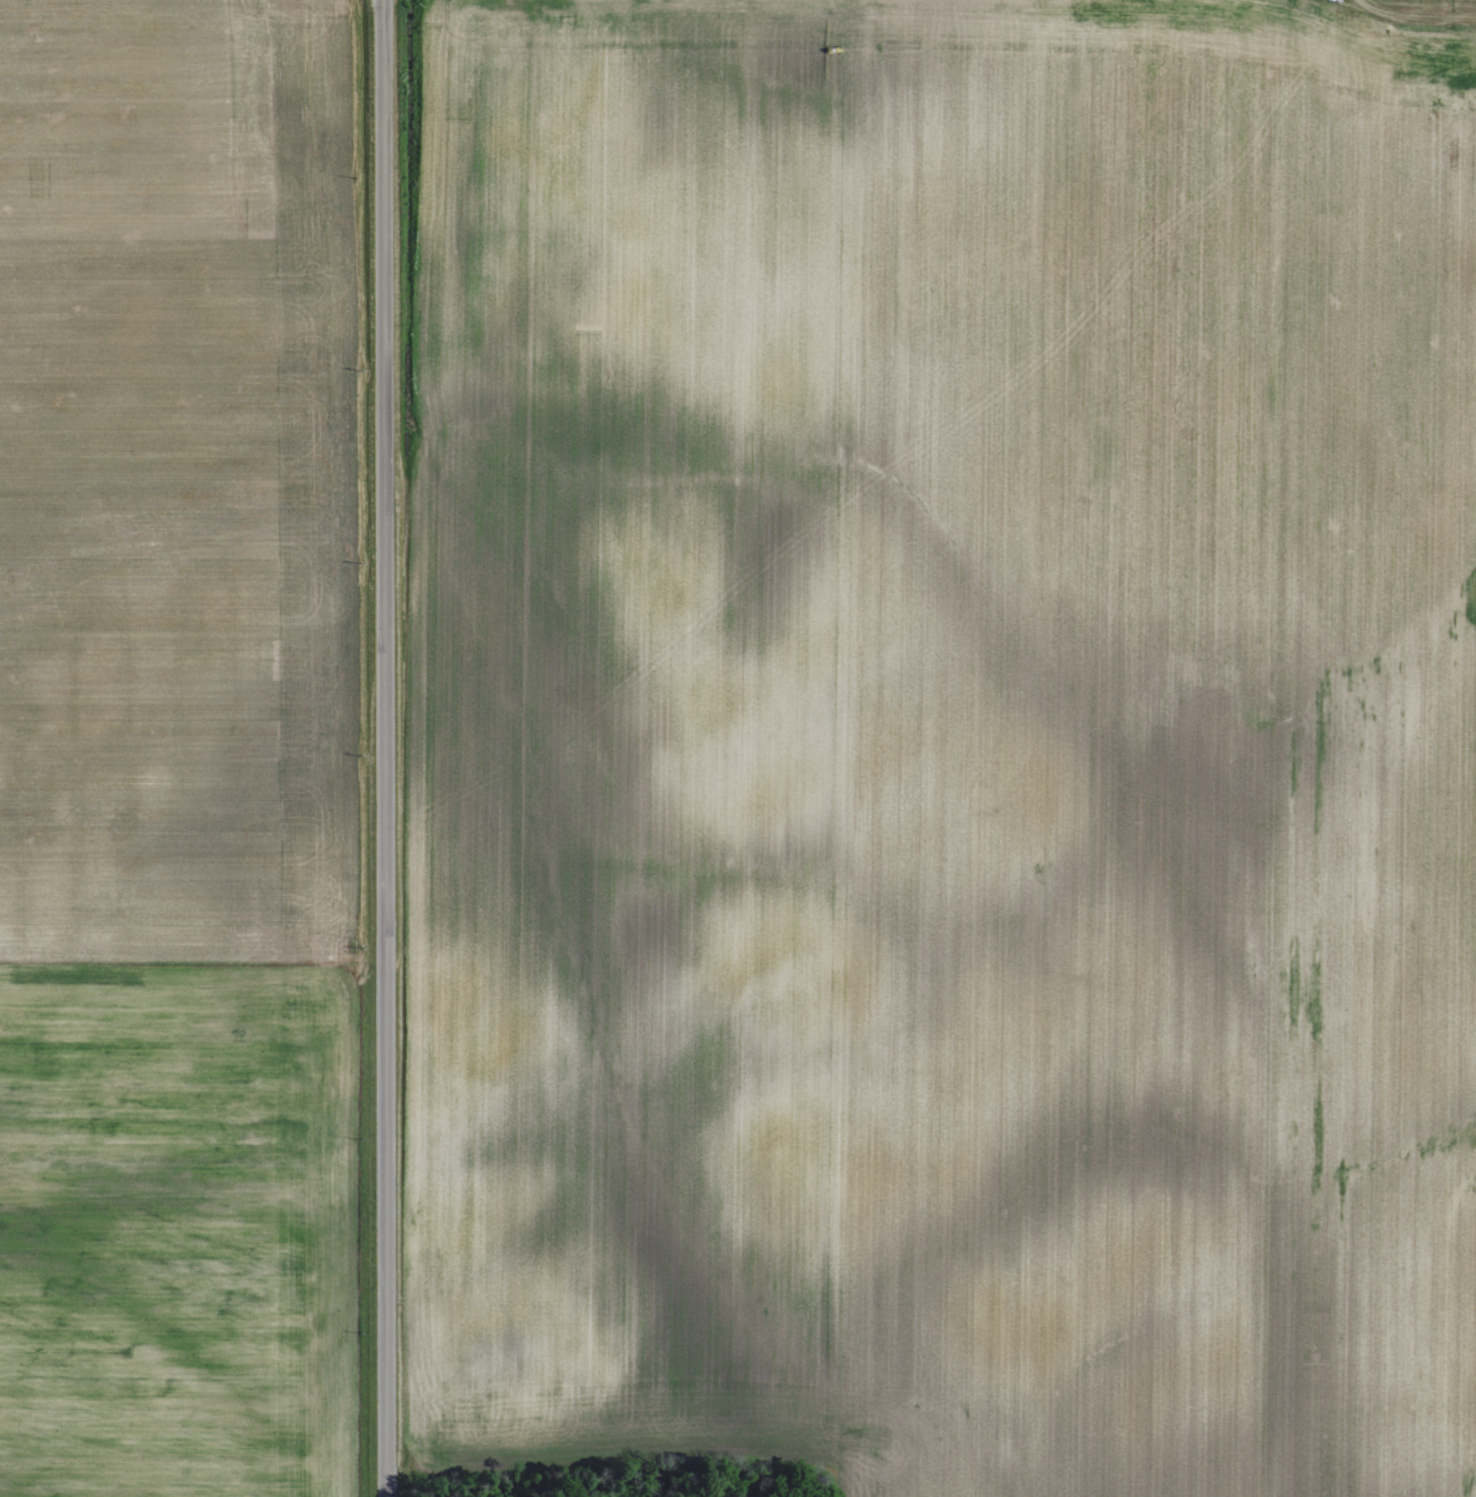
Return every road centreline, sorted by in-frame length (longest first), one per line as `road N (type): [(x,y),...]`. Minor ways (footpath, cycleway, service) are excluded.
road 1 (residential): [(377,1496),(385,0)]

